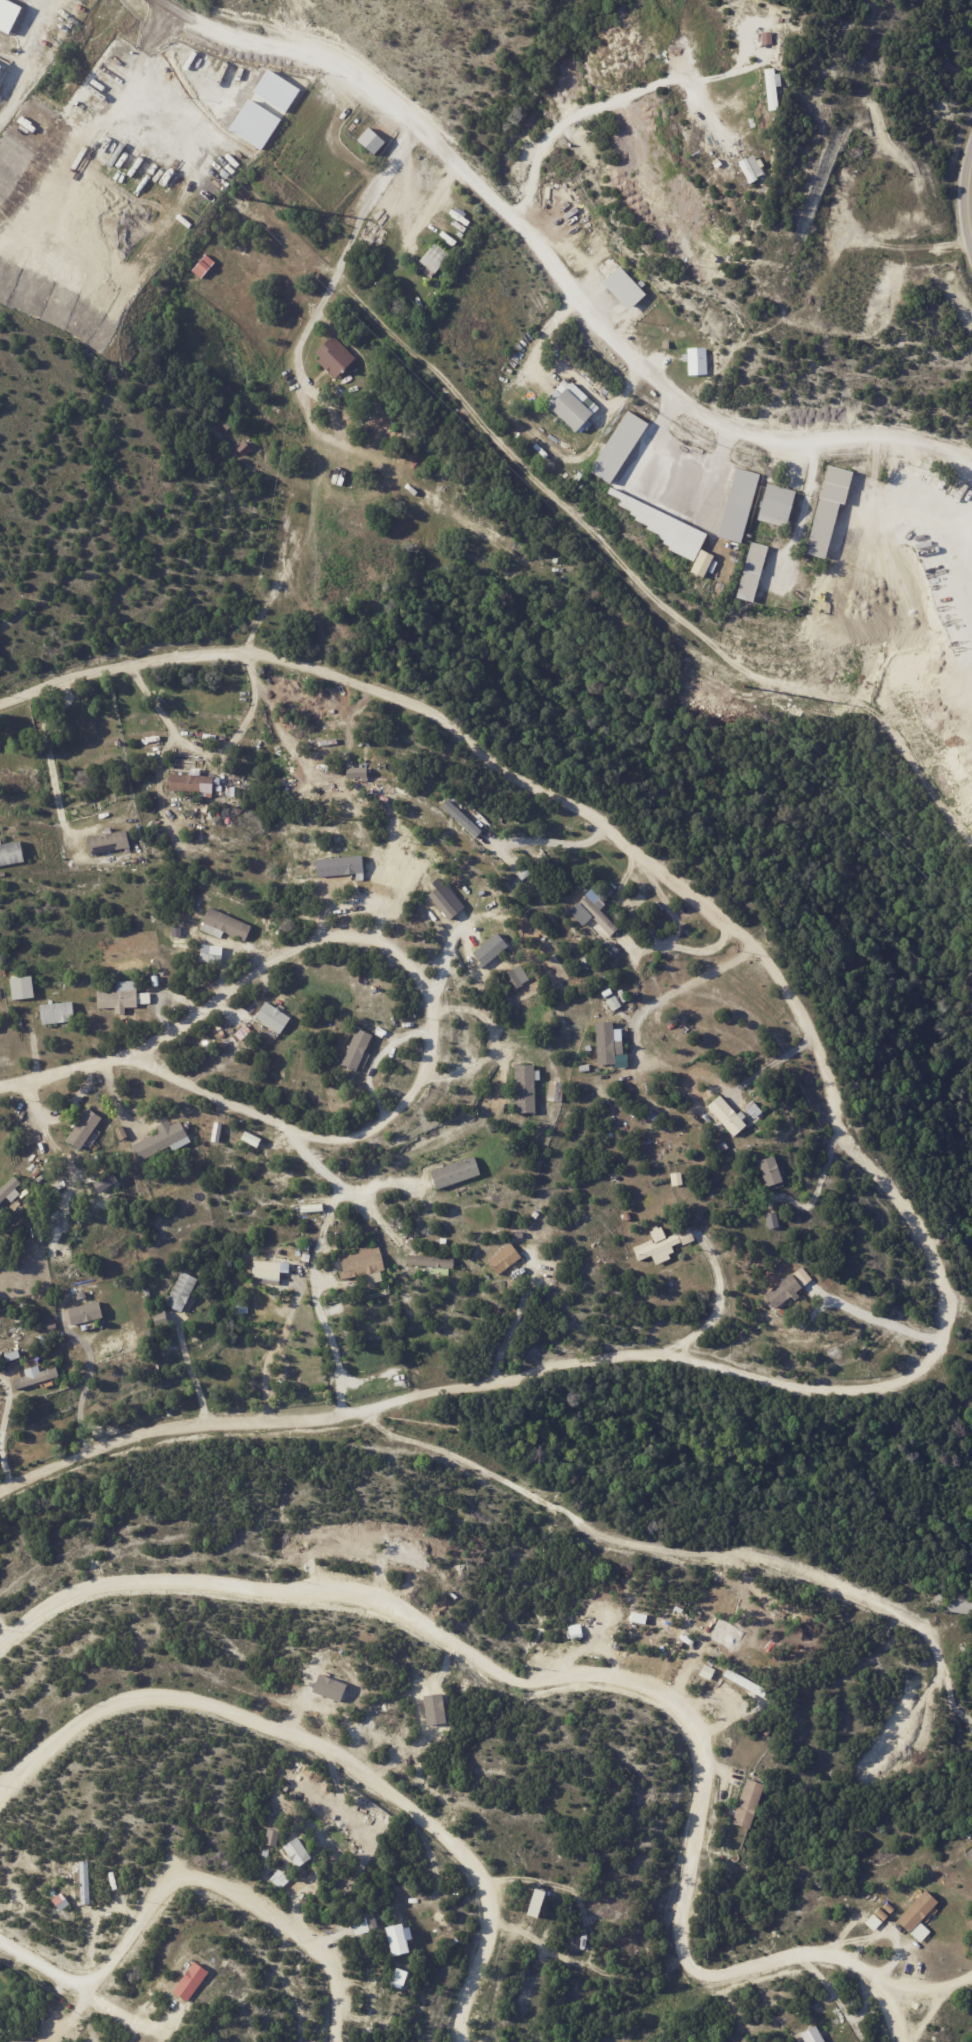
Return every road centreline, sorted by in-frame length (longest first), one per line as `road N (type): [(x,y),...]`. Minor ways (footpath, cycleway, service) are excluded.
road 1 (residential): [(0,702),(138,660),(215,653),(304,665),(426,704),(468,729),(509,769),(620,840),(756,947),(806,1028),(850,1128),(851,1158),(923,1236),(948,1300),(924,1364),(891,1386),(778,1384),(649,1348),(398,1397),(313,1428)]
road 2 (residential): [(0,1650),(79,1593),(227,1584),(357,1592),(519,1679),(652,1685),(705,1748),(681,1909),(680,1941),(695,1969),(717,1980),(828,1964),(899,1990)]
road 3 (residential): [(0,1495),(114,1449),(212,1426),(313,1428),(417,1445),(467,1459),(600,1535),(674,1554),(766,1557),(856,1590),(923,1631),(971,1726)]
road 4 (residential): [(163,0),(223,35),(321,58),(394,103),(669,393),(708,421),(896,439),(971,461)]
road 5 (residential): [(191,1024),(126,1059),(325,1141),(378,1129),(406,1106),(434,1053),(434,1002),(420,972),(393,939),(365,935),(327,934),(276,959),(191,1024)]
road 6 (residential): [(0,1803),(80,1728),(142,1698),(230,1709),(313,1740),(436,1824),(477,1862),(493,1926),(464,2041)]
road 7 (residential): [(0,1940),(59,1980),(87,1983),(111,1969),(167,1891),(193,1884),(225,1893),(332,1968),(341,1986),(336,2041)]
road 8 (residential): [(0,1087),(126,1059)]

